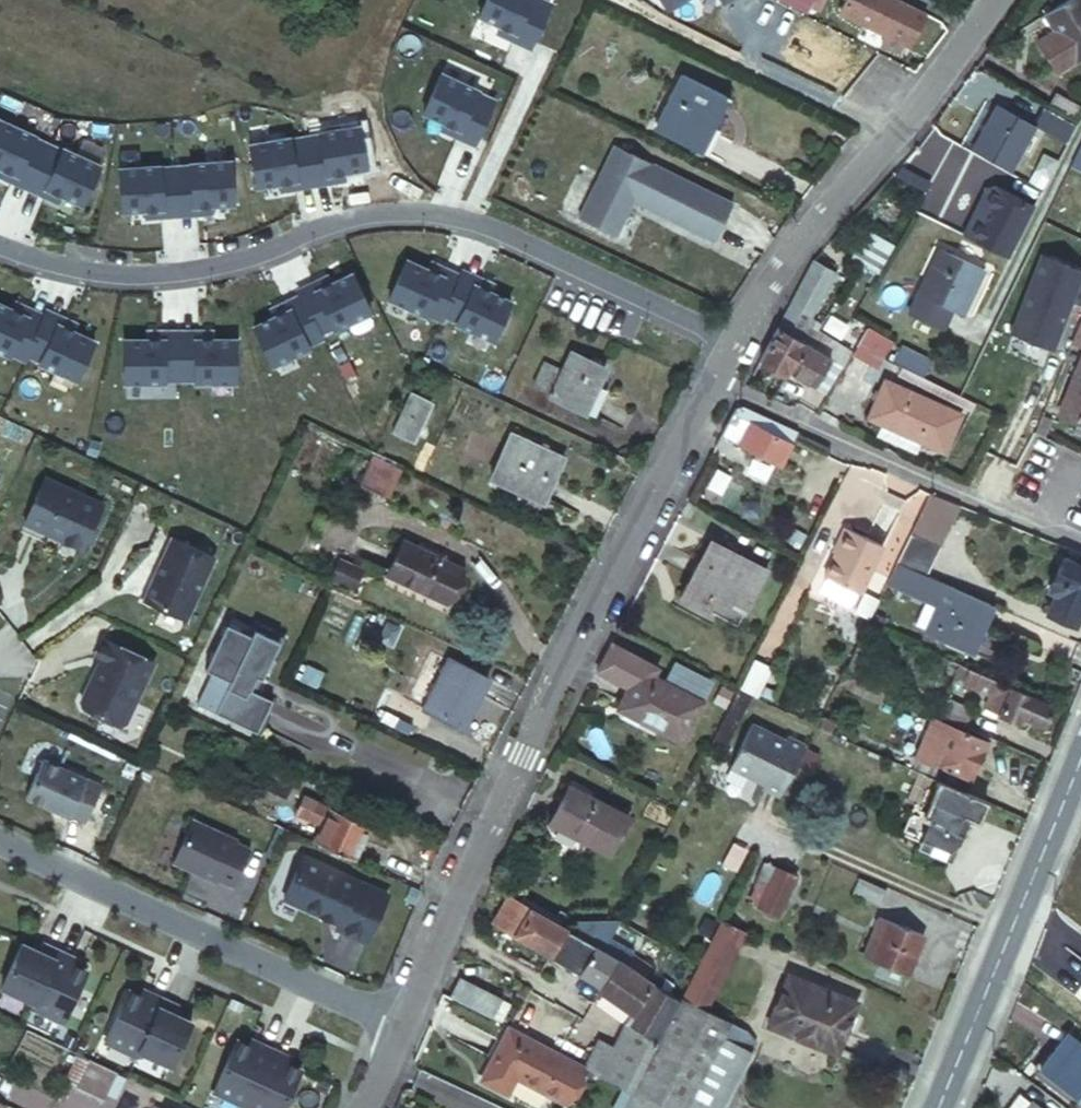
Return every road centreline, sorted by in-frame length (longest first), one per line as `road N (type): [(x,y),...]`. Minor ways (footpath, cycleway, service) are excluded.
road 1 (residential): [(725,356),(566,258),(399,208),(183,280),(86,278),(0,246)]
road 2 (residential): [(403,1025),(523,756),(708,382)]
road 3 (residential): [(725,356),(824,204),(991,0)]
road 4 (residential): [(0,839),(403,1025)]
road 5 (residential): [(1080,540),(708,382)]
road 6 (secondary): [(1080,758),(938,1107)]

